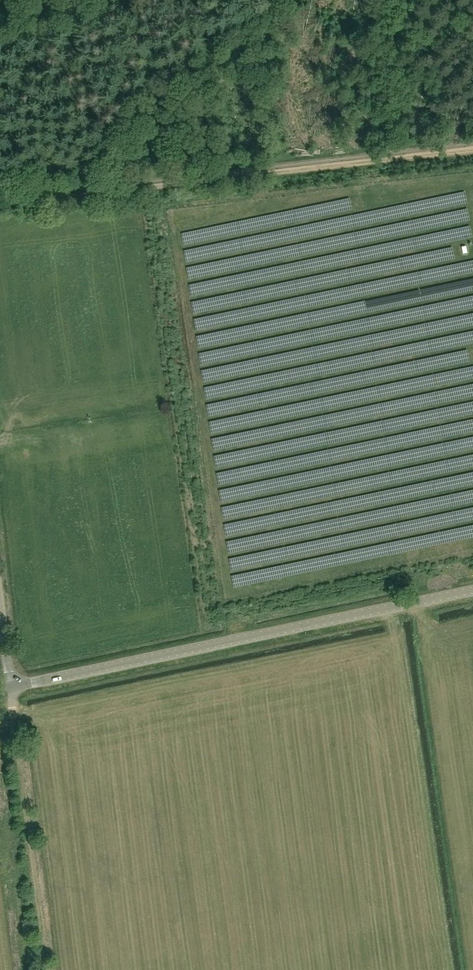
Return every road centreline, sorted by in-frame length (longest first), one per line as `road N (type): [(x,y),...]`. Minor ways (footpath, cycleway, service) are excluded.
road 1 (track): [(472,149),(0,204)]
road 2 (unclassified): [(11,686),(472,591)]

